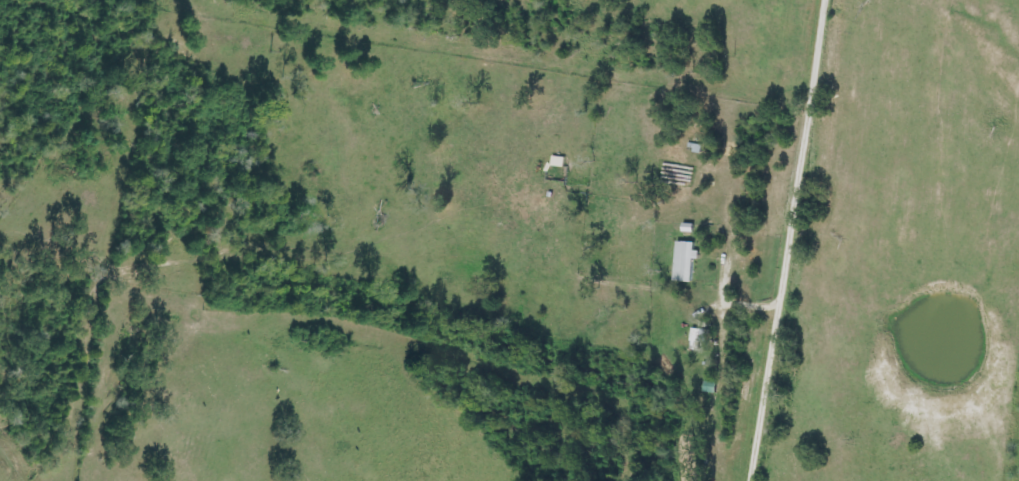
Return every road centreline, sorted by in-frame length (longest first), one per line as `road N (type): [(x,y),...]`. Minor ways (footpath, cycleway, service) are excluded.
road 1 (residential): [(760,480),(831,0)]

